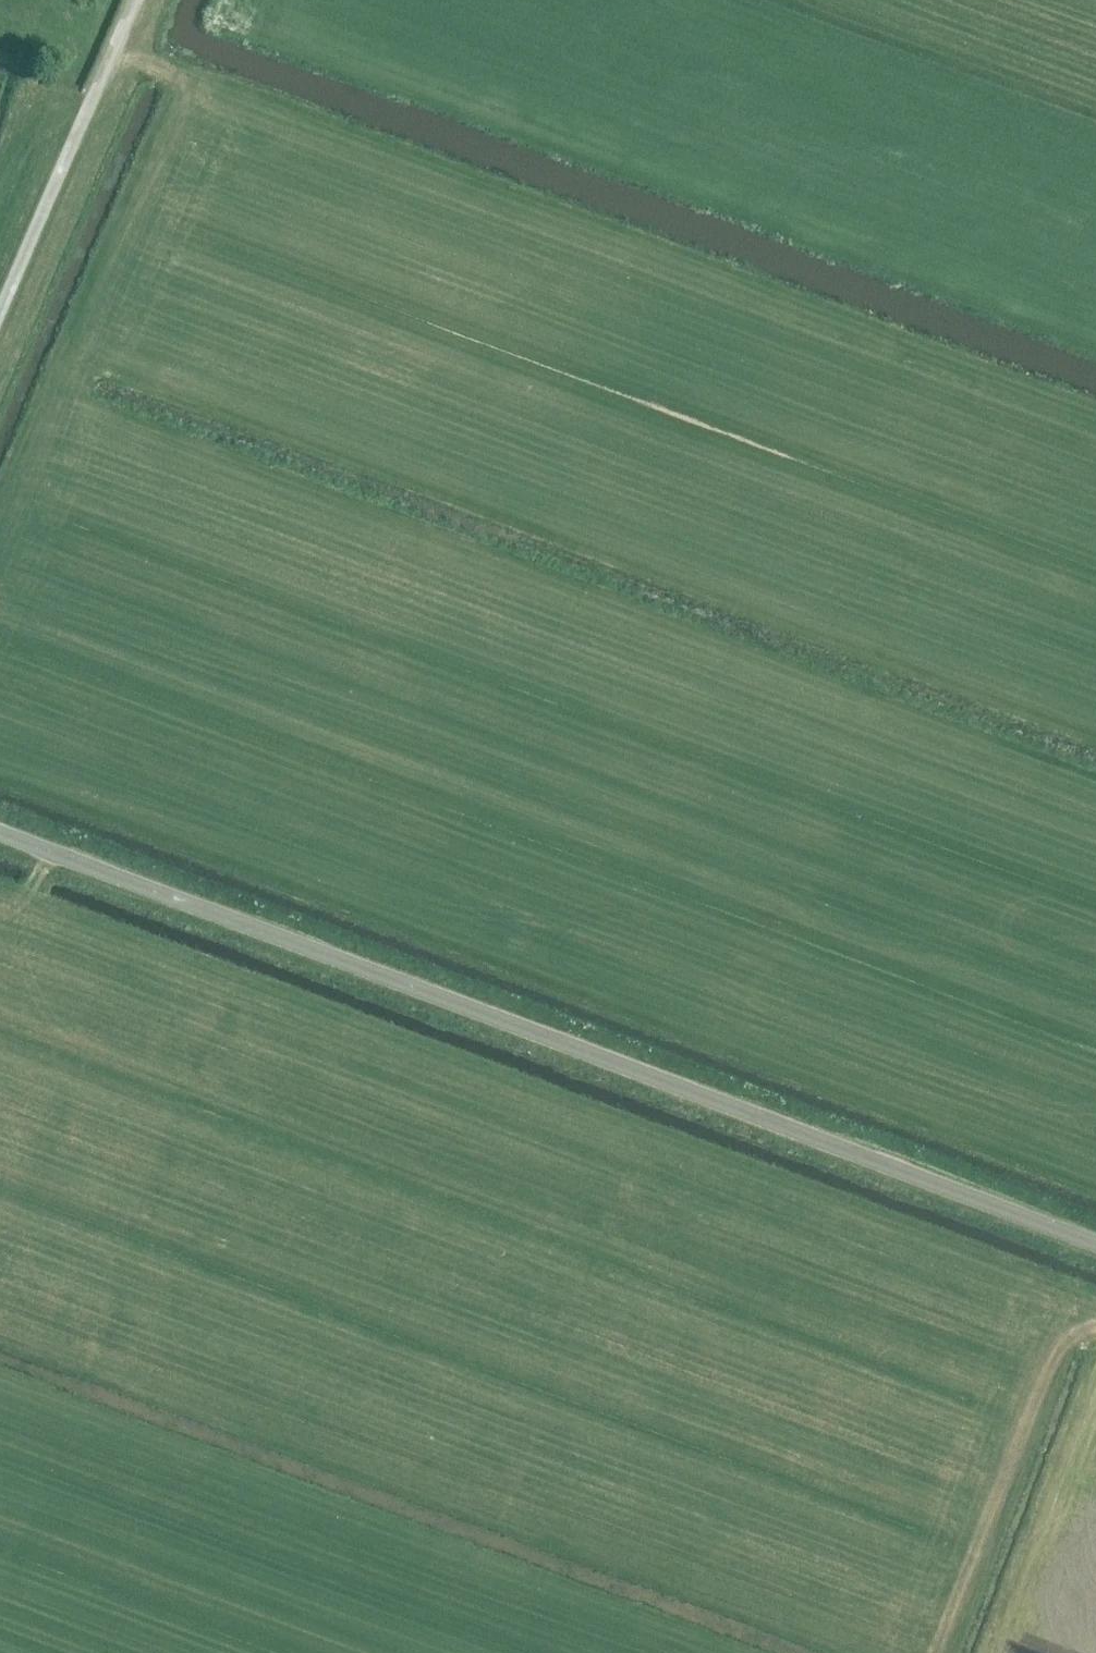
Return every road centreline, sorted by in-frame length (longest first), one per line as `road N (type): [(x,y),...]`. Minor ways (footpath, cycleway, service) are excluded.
road 1 (unclassified): [(0,833),(1095,1245)]
road 2 (unclassified): [(0,319),(136,0)]

